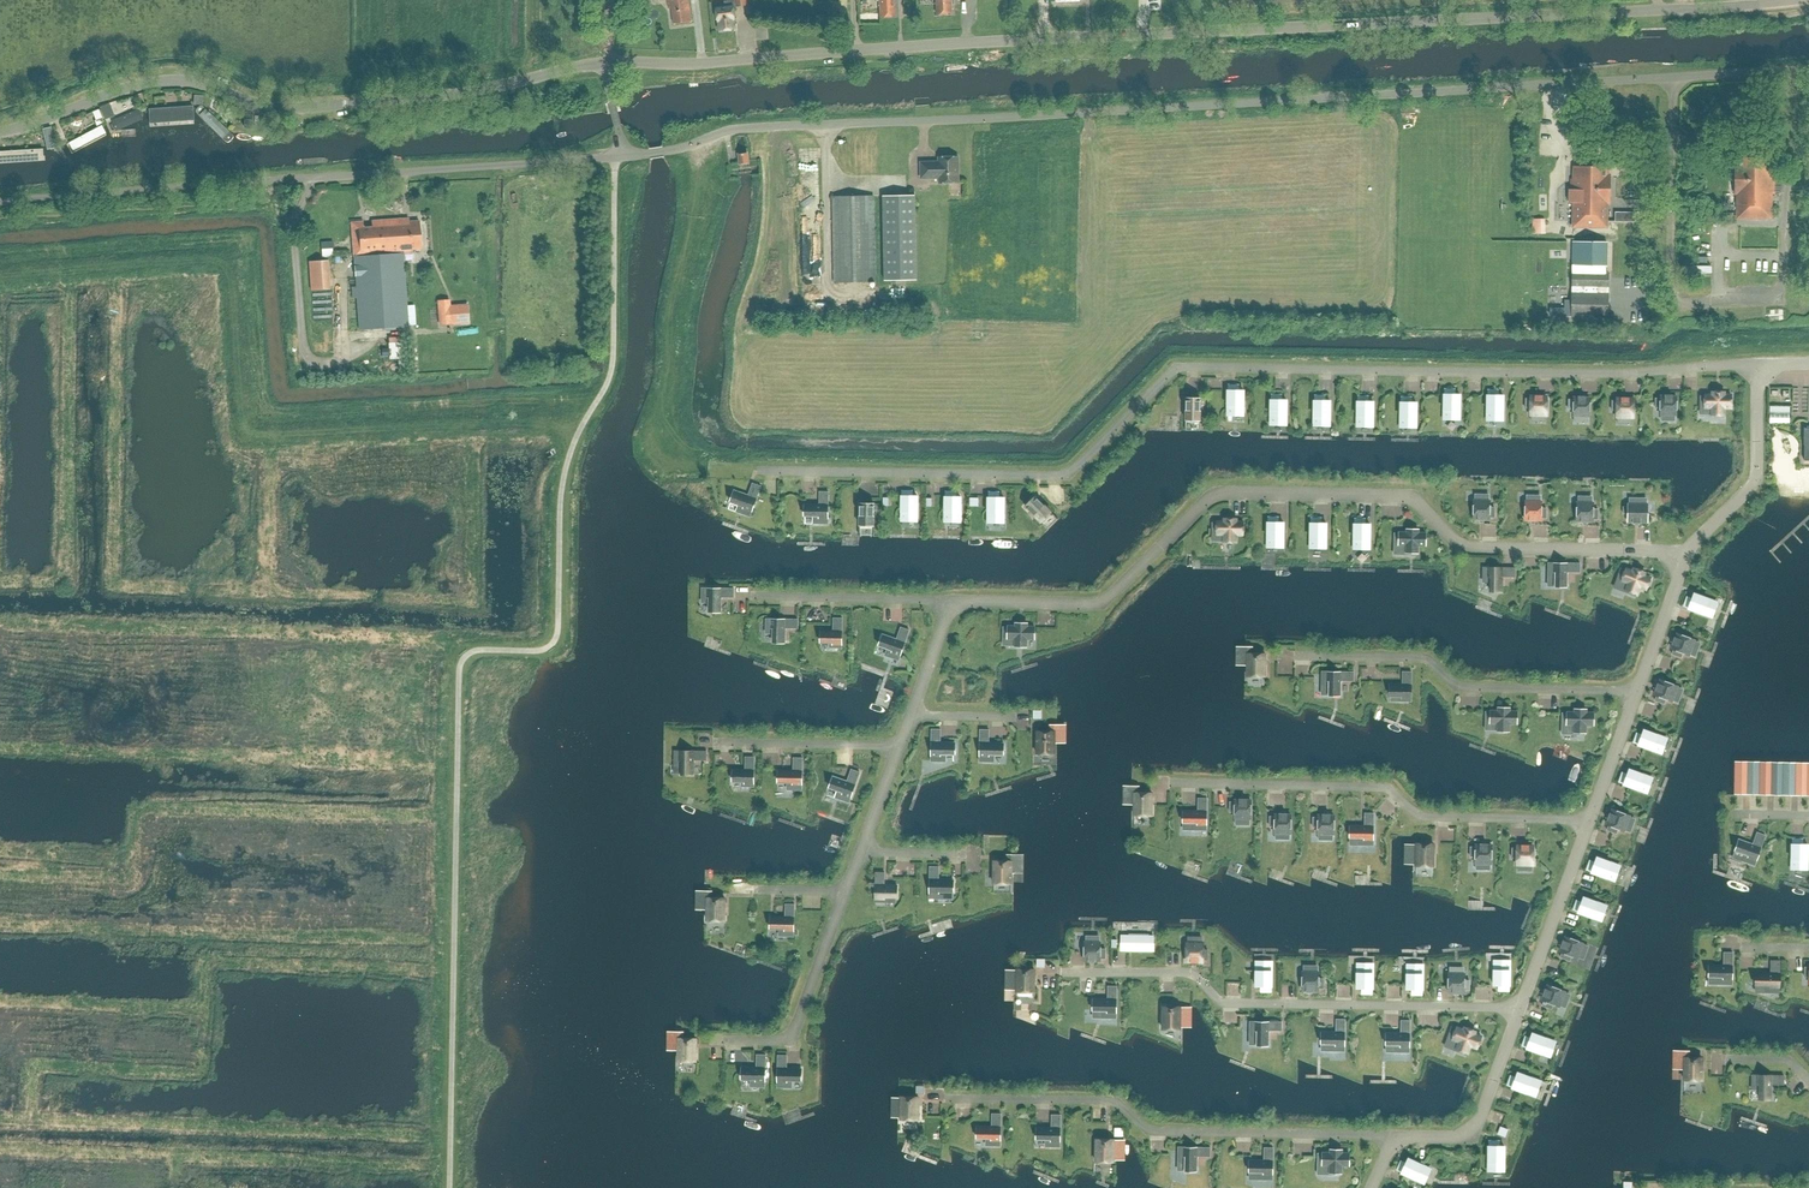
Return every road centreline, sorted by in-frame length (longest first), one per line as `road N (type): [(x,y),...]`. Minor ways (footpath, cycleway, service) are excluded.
road 1 (unclassified): [(605,61),(690,64),(1796,0)]
road 2 (unclassified): [(619,156),(741,128),(1671,77)]
road 3 (unclassified): [(0,131),(158,81),(191,80),(285,108),(466,92),(605,61)]
road 4 (unclassified): [(0,201),(619,156)]
road 5 (unclassified): [(1670,302),(1671,77)]
road 6 (unclassified): [(1671,77),(1808,69)]

